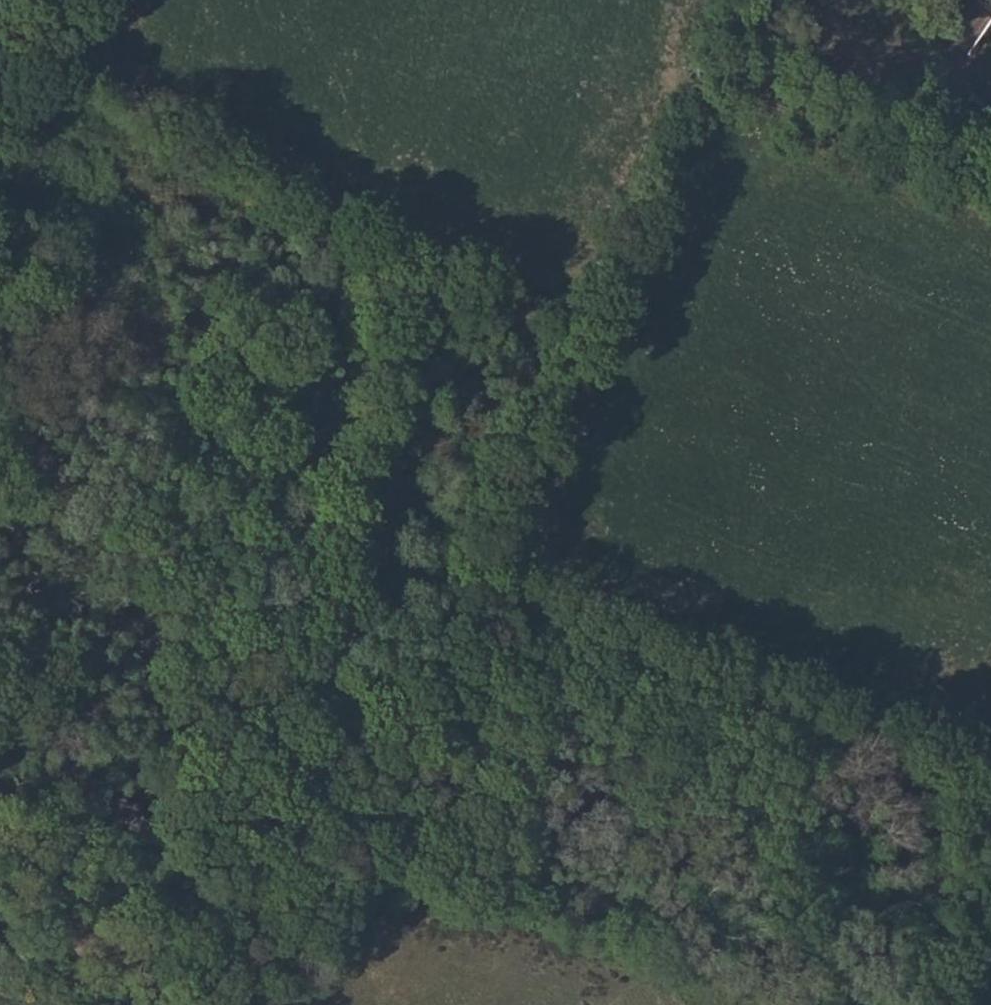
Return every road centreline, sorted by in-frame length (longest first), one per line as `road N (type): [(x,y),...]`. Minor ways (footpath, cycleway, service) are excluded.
road 1 (residential): [(990,180),(710,65)]

